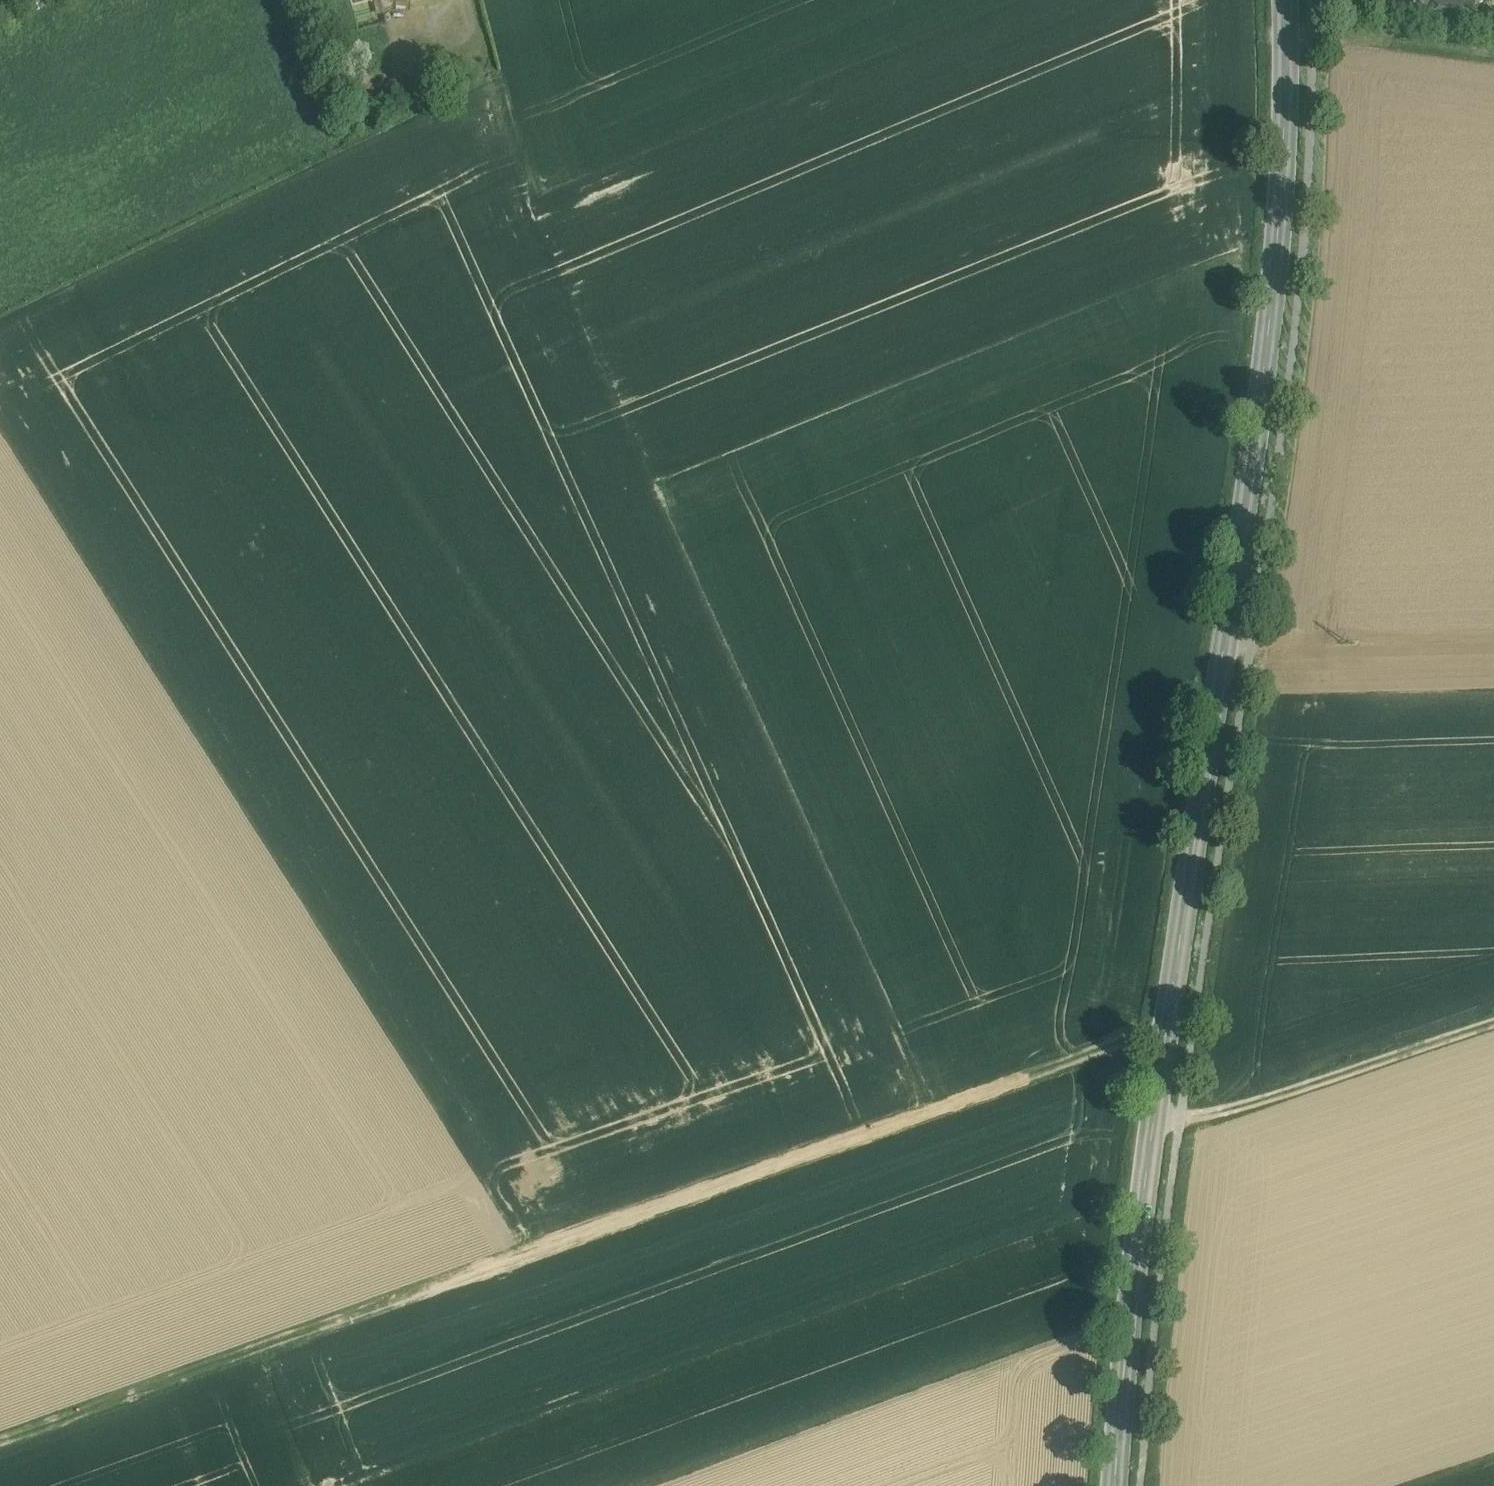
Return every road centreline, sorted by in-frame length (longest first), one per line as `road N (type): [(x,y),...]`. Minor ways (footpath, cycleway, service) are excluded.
road 1 (secondary): [(1286,0),(1290,115),(1274,316),(1159,1115),(1115,1485)]
road 2 (track): [(1169,1045),(1118,1038),(0,1442)]
road 3 (track): [(1159,1115),(1205,1117),(1493,1023)]

